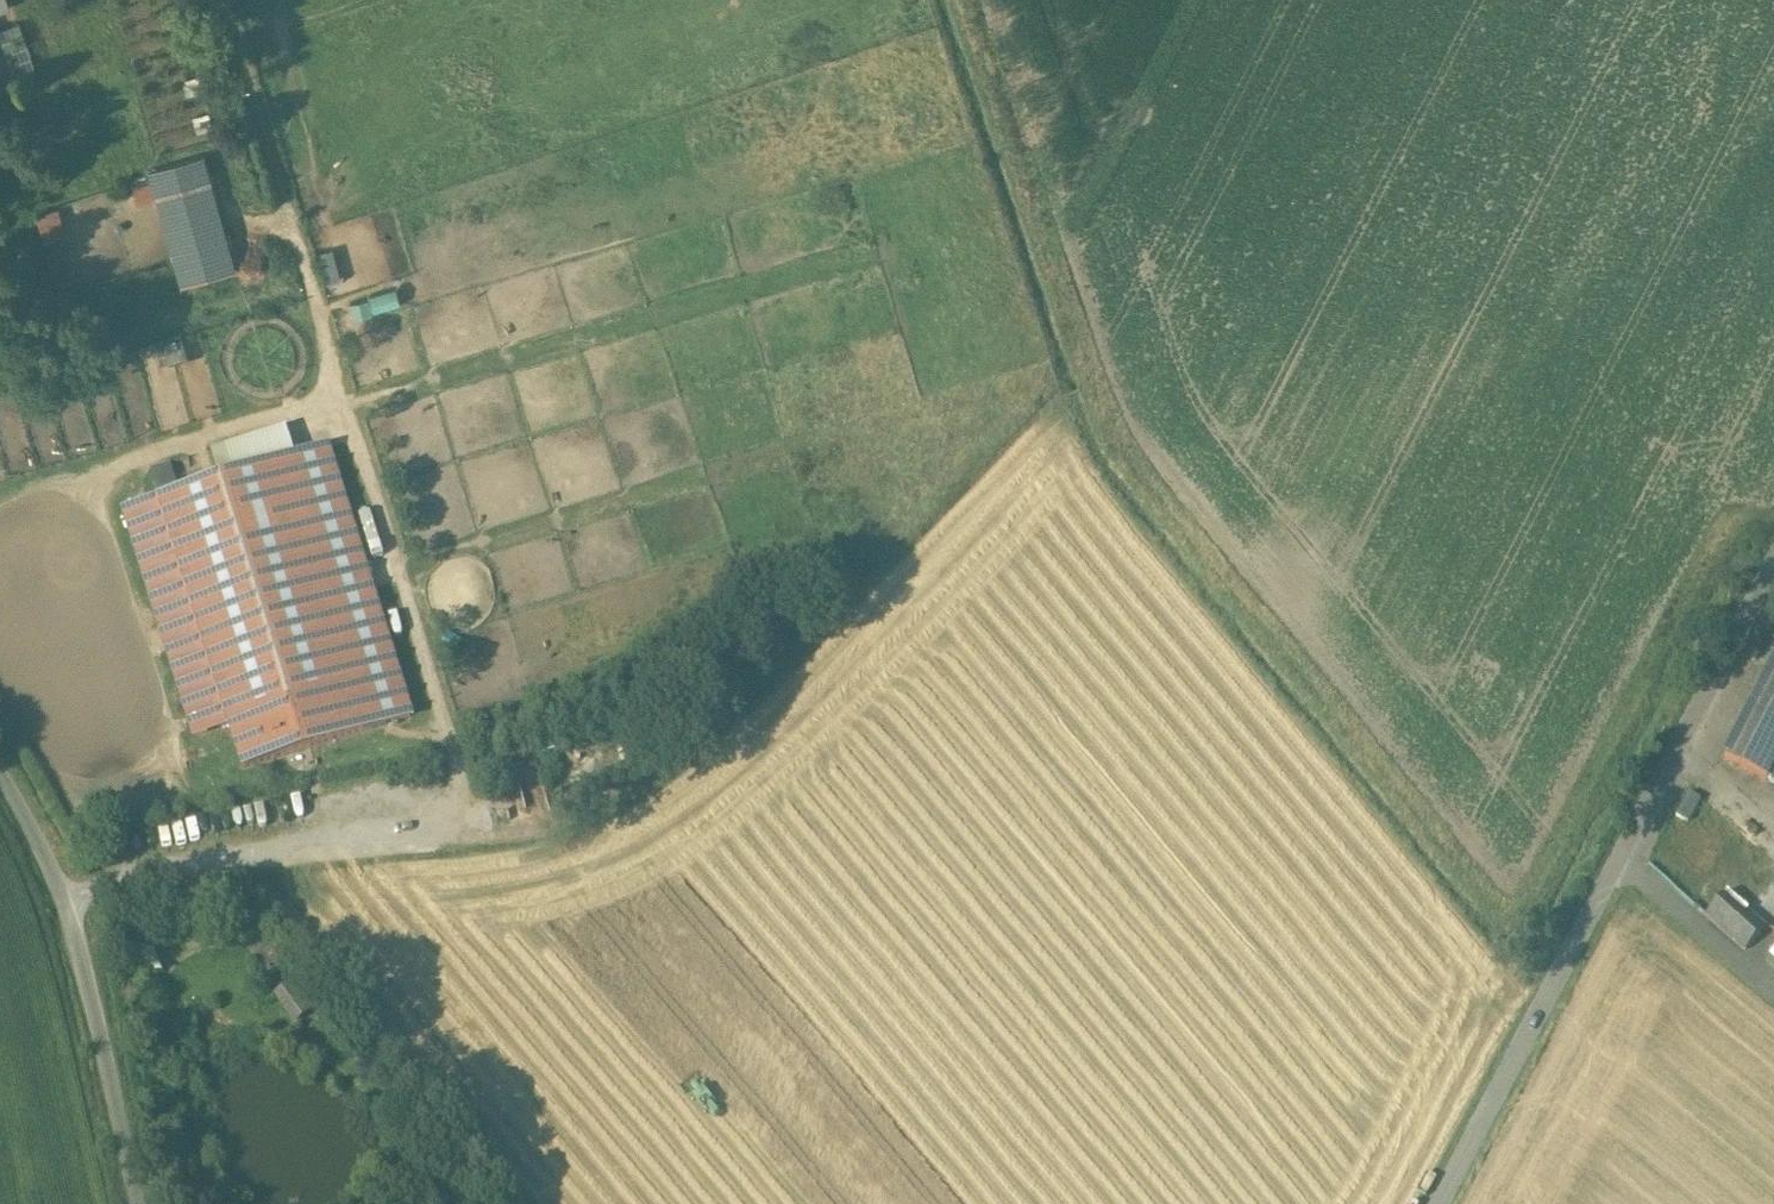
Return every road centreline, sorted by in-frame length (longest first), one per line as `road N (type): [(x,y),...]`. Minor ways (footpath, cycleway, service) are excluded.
road 1 (unclassified): [(1438,1203),(1773,570)]
road 2 (unclassified): [(136,1203),(62,901),(0,774)]

